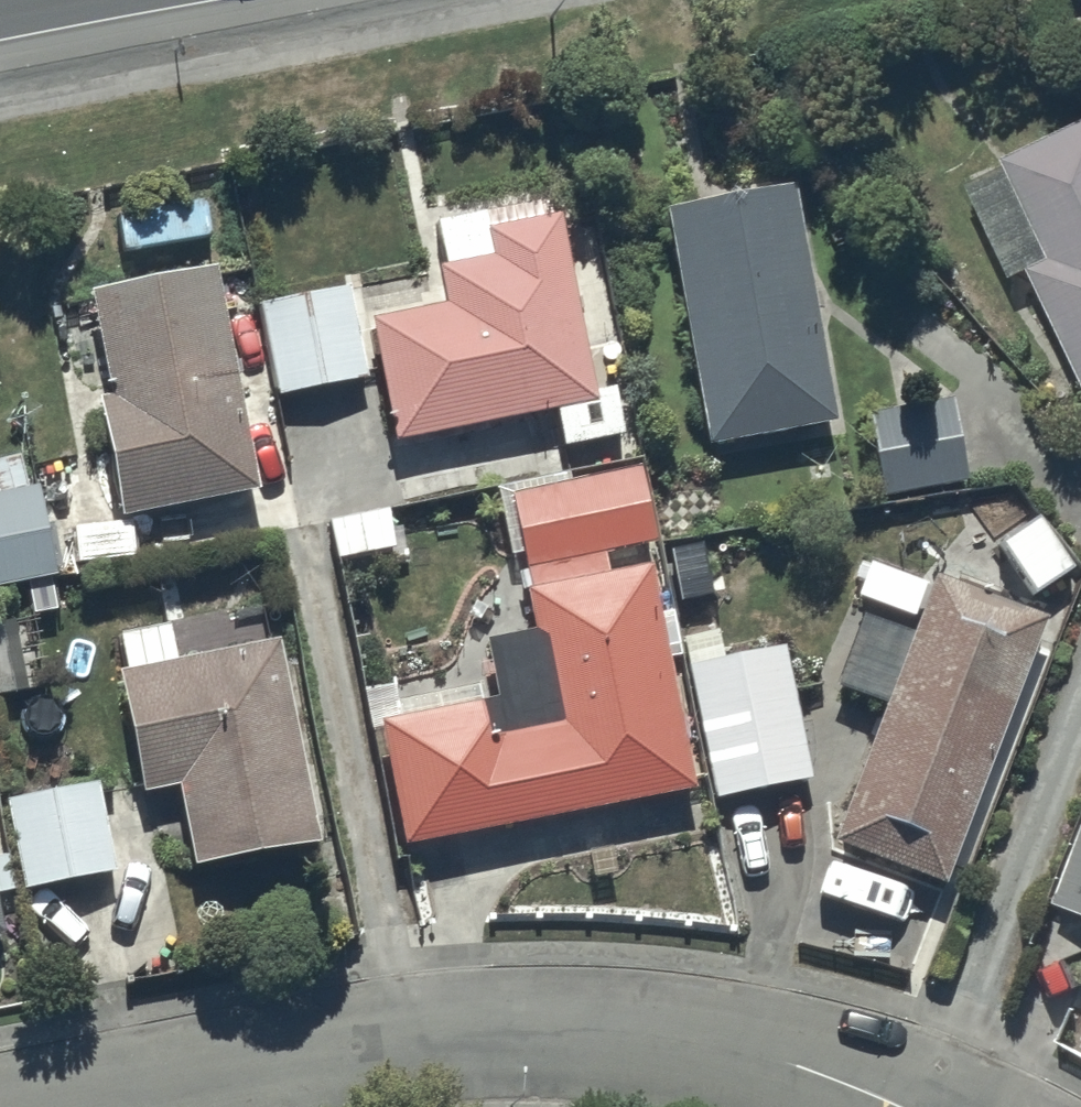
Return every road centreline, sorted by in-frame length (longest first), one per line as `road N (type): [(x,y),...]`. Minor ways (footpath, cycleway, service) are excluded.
road 1 (residential): [(899,1106),(785,1063),(692,1041),(546,1030),(420,1034),(247,1056),(5,1106)]

